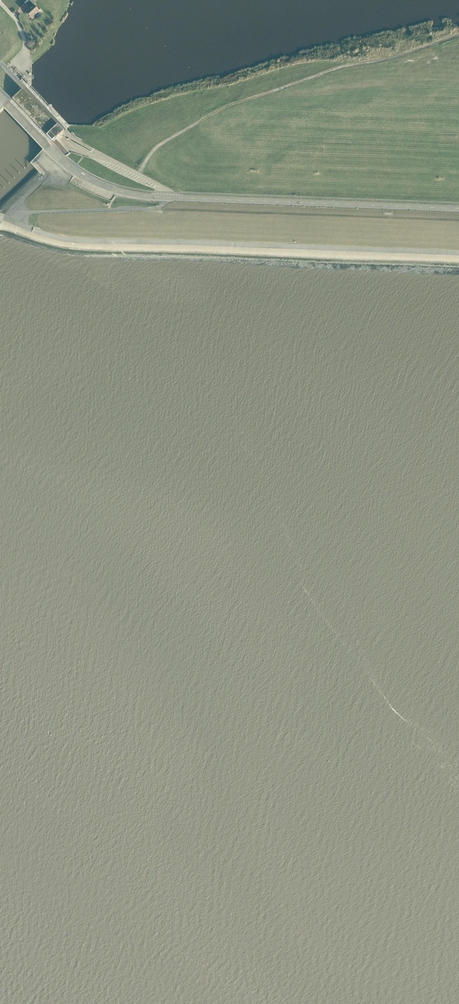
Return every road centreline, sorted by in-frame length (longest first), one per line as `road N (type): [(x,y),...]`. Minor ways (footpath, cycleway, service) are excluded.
road 1 (residential): [(0,96),(75,171),(121,193),(458,210)]
road 2 (track): [(458,254),(93,243),(0,217)]
road 3 (track): [(139,176),(165,140),(220,109),(458,33)]
road 4 (track): [(16,218),(150,211),(166,199)]

